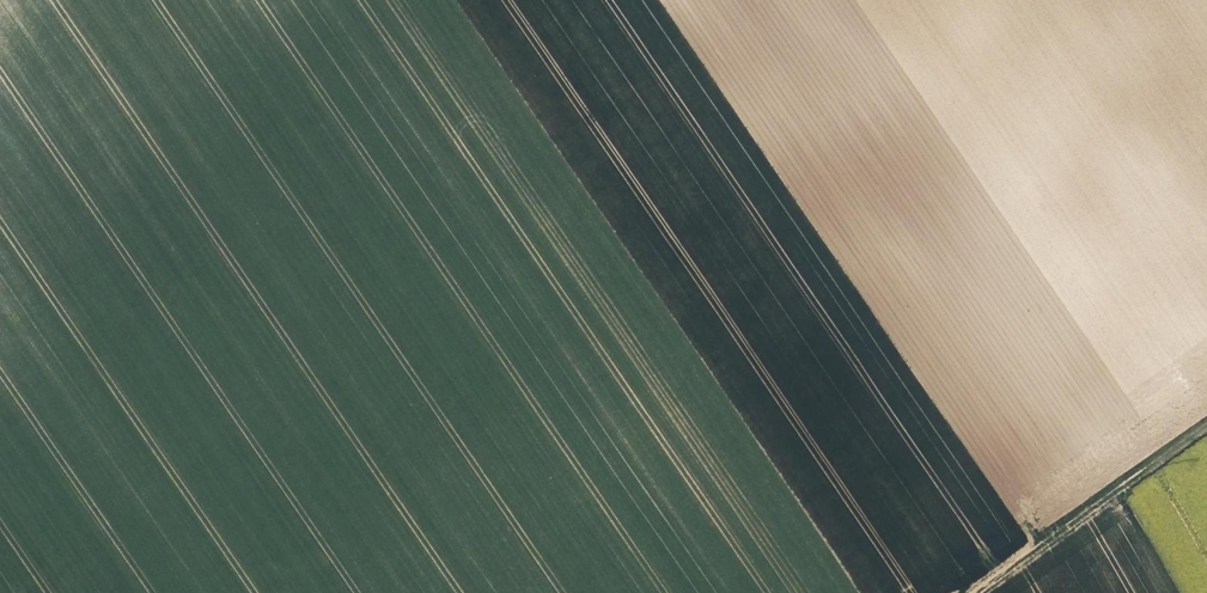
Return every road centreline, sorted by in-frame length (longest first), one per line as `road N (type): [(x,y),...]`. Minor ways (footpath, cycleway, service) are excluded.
road 1 (track): [(976,592),(1206,430)]

